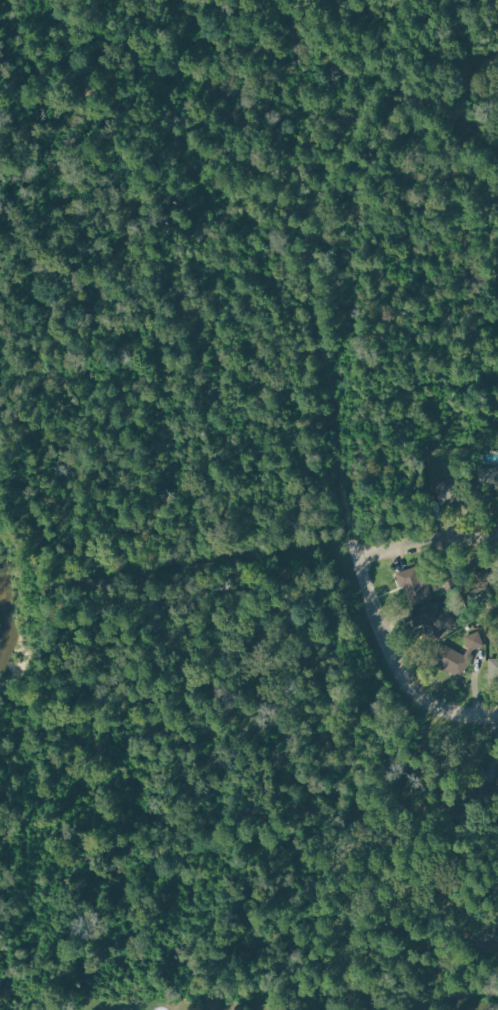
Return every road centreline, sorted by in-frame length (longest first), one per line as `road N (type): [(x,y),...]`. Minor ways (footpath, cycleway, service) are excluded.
road 1 (track): [(354,539),(312,297),(306,206),(348,112),(431,0)]
road 2 (residential): [(354,539),(376,612),(415,692),(453,712),(497,714)]
road 3 (residential): [(497,537),(358,557)]

